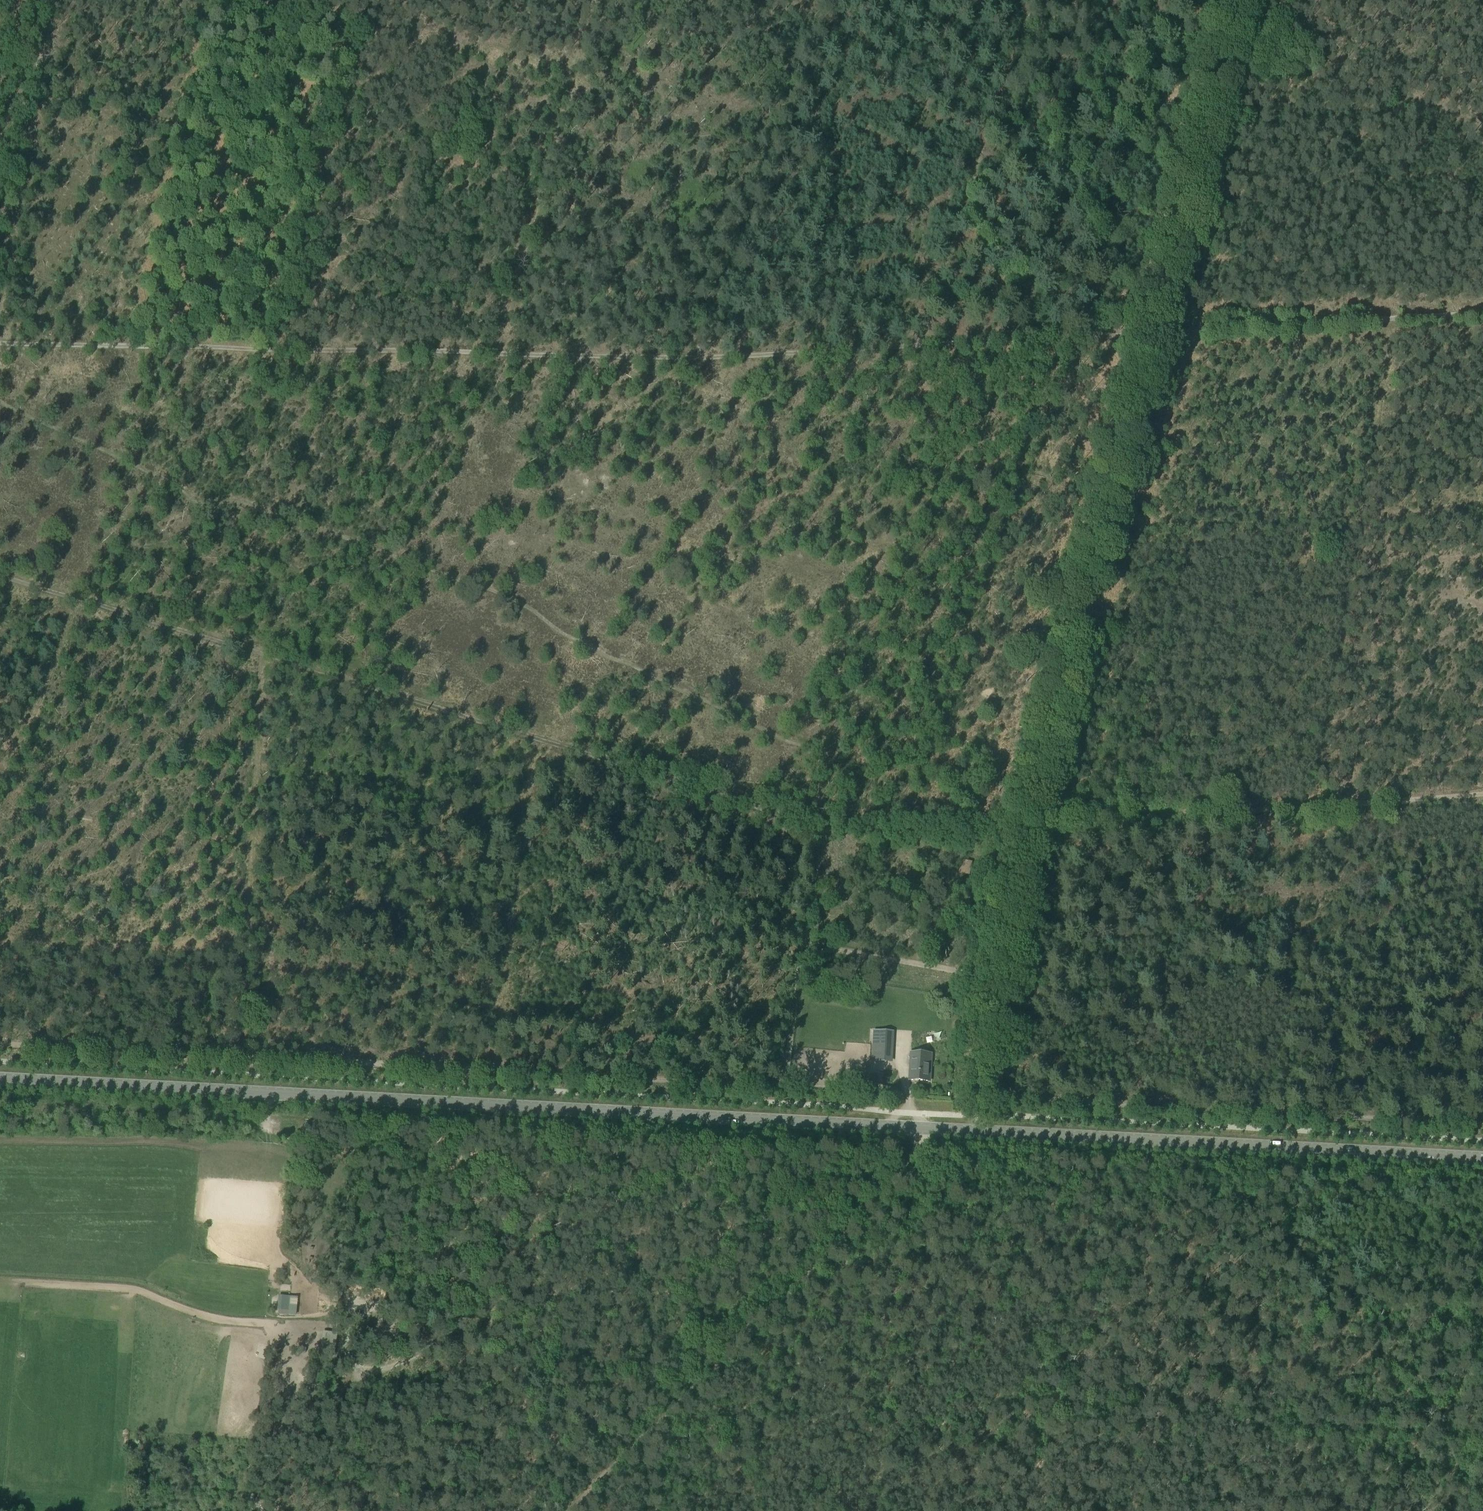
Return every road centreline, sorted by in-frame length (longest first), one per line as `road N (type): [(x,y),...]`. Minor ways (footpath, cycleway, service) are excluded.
road 1 (primary): [(1482,1158),(0,1079)]
road 2 (track): [(974,1131),(1032,815),(1159,333),(1232,0)]
road 3 (track): [(1002,975),(821,952),(800,971),(788,1070),(773,1086),(494,1070),(352,1048),(279,1059),(0,1045)]
road 4 (track): [(0,576),(821,824)]
road 5 (track): [(20,1282),(125,1288),(219,1319),(339,1326),(391,1306),(503,1325),(534,1341),(644,1438)]
road 6 (track): [(1482,796),(821,824)]
road 7 (track): [(0,935),(73,944),(241,947),(254,939),(263,655)]
road 8 (track): [(916,1113),(914,1150),(894,1182),(569,1510)]
road 9 (track): [(1482,1122),(1209,1109),(1170,1085),(1138,1103),(979,1095)]
road 10 (track): [(597,0),(499,352)]
road 11 (track): [(1034,0),(919,346)]
road 12 (track): [(56,0),(0,296)]
road 13 (track): [(578,61),(354,35)]

